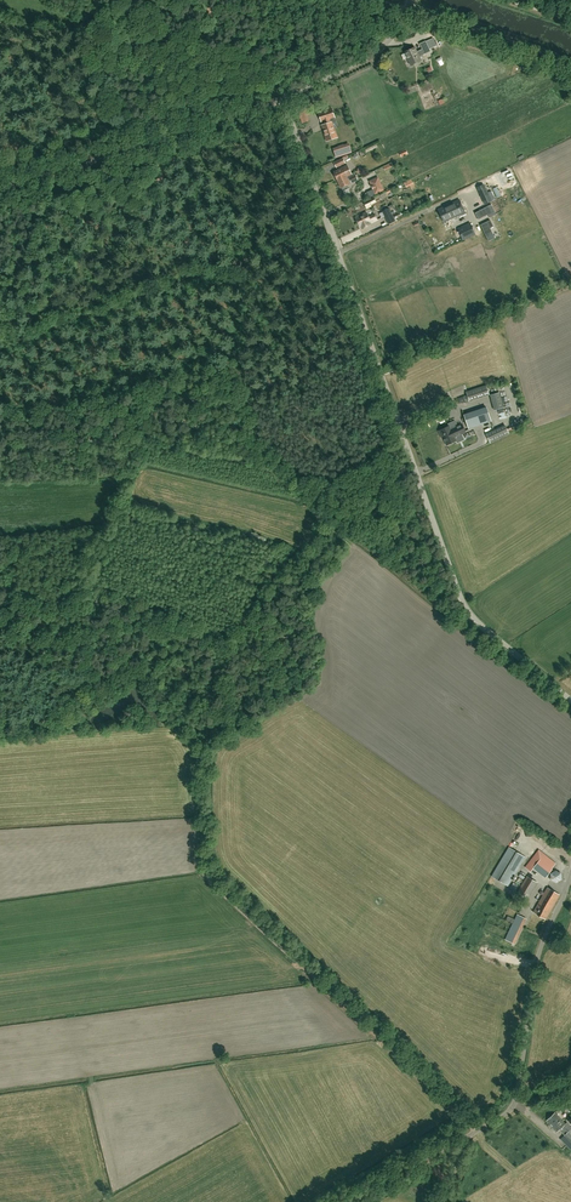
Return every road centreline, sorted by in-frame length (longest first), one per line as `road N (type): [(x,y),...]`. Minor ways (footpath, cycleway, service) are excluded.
road 1 (unclassified): [(570,699),(468,607),(284,99)]
road 2 (unclassified): [(462,1135),(503,1111),(514,1092),(536,961),(570,867)]
road 3 (residential): [(0,189),(284,99)]
road 4 (track): [(570,66),(407,7)]
road 5 (unclassified): [(284,99),(381,51),(408,4)]
road 6 (unclassified): [(341,1201),(462,1135)]

